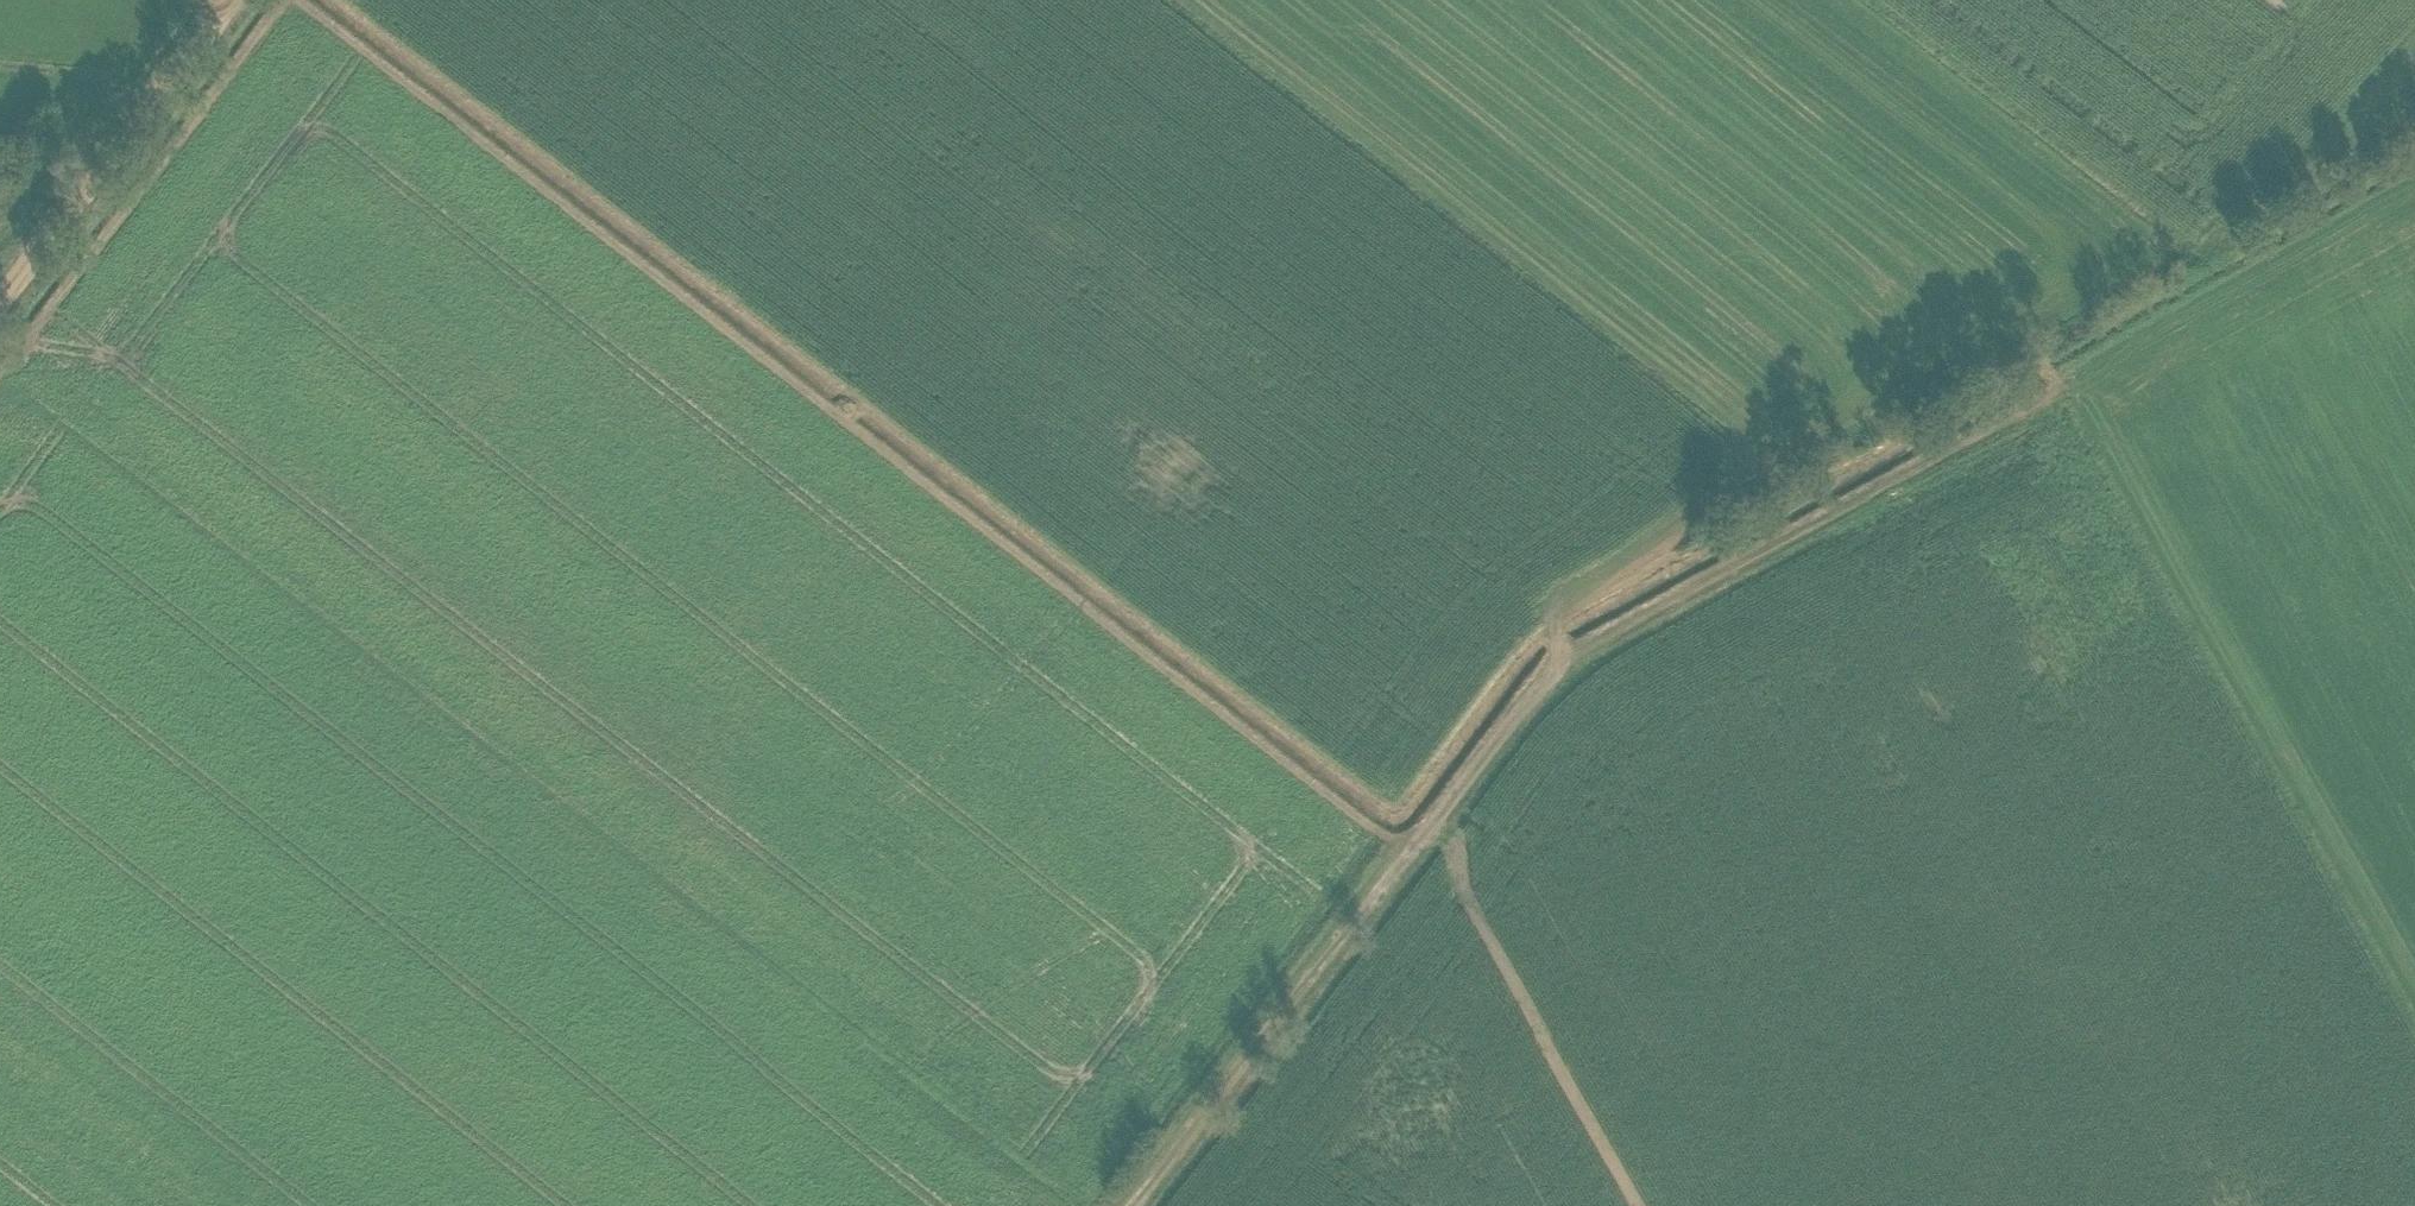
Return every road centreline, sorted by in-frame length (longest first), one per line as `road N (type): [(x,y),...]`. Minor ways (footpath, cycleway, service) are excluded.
road 1 (track): [(2057,400),(1576,655),(1147,1205)]
road 2 (track): [(0,302),(215,17)]

